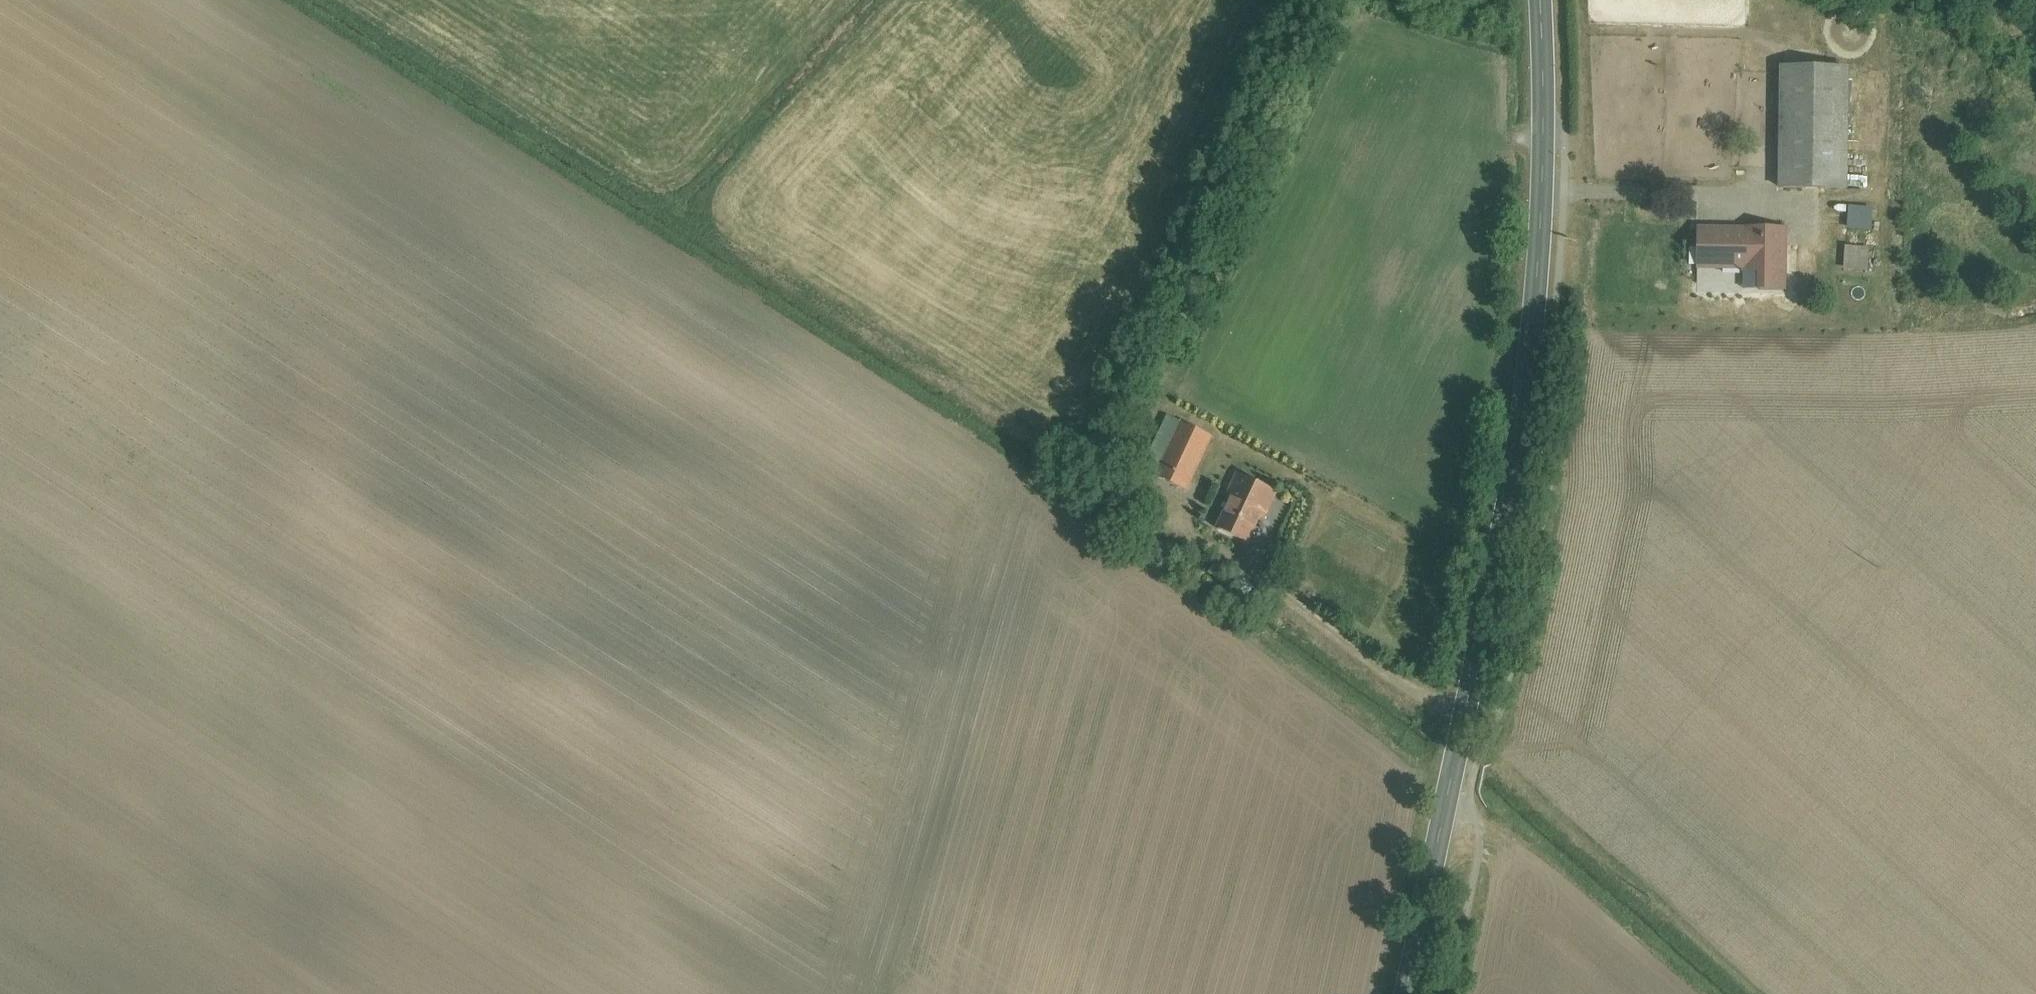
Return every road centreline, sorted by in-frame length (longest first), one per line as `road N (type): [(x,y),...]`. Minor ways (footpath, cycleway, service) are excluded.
road 1 (tertiary): [(1541,0),(1539,272),(1449,845),(1417,993)]

